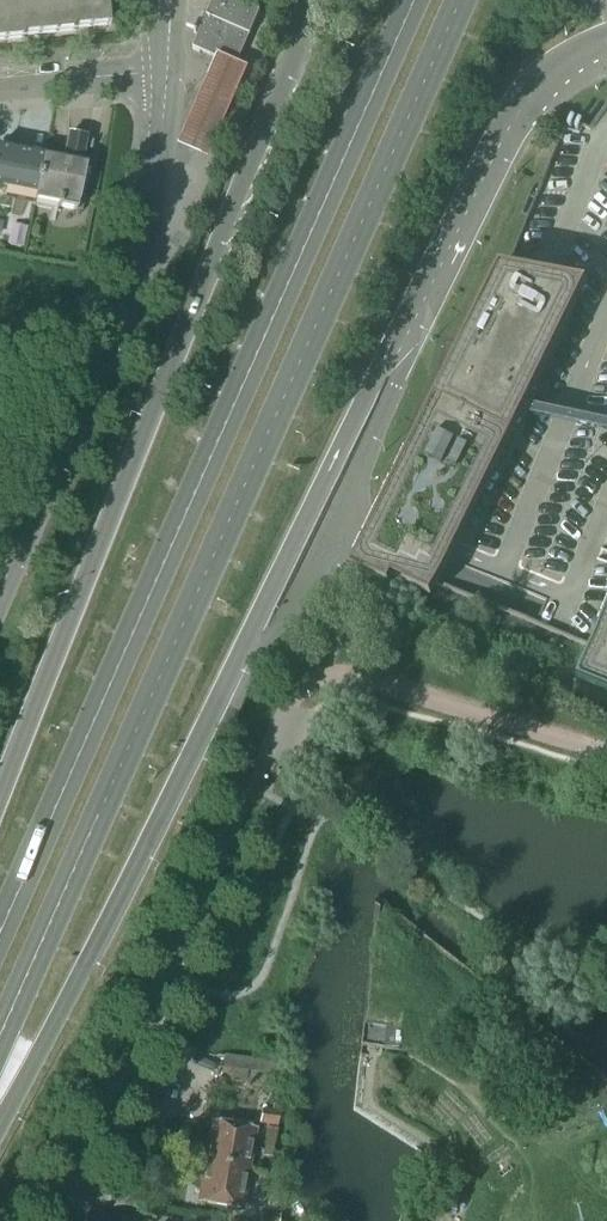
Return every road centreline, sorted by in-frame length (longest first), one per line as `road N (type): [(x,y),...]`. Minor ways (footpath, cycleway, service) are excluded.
road 1 (primary): [(0,1121),(522,117),(559,77),(606,55)]
road 2 (primary): [(0,1038),(459,0)]
road 3 (primary): [(416,0),(0,930)]
road 4 (primary): [(311,0),(0,805)]
road 5 (tertiary): [(0,592),(125,286),(161,146),(168,71)]
road 6 (track): [(436,1220),(451,1179),(440,1157),(374,1100),(382,1049)]
road 7 (residential): [(168,71),(0,84)]

